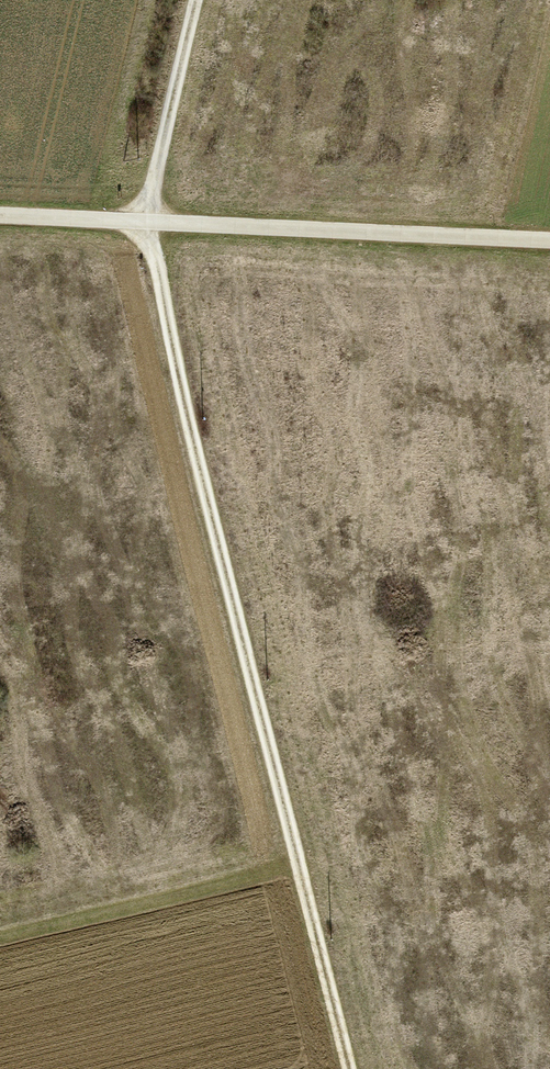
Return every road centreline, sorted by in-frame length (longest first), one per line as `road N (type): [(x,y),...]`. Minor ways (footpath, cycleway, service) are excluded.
road 1 (track): [(351,1068),(142,222)]
road 2 (track): [(549,241),(0,215)]
road 3 (track): [(0,937),(301,867)]
road 4 (track): [(195,0),(142,222)]

